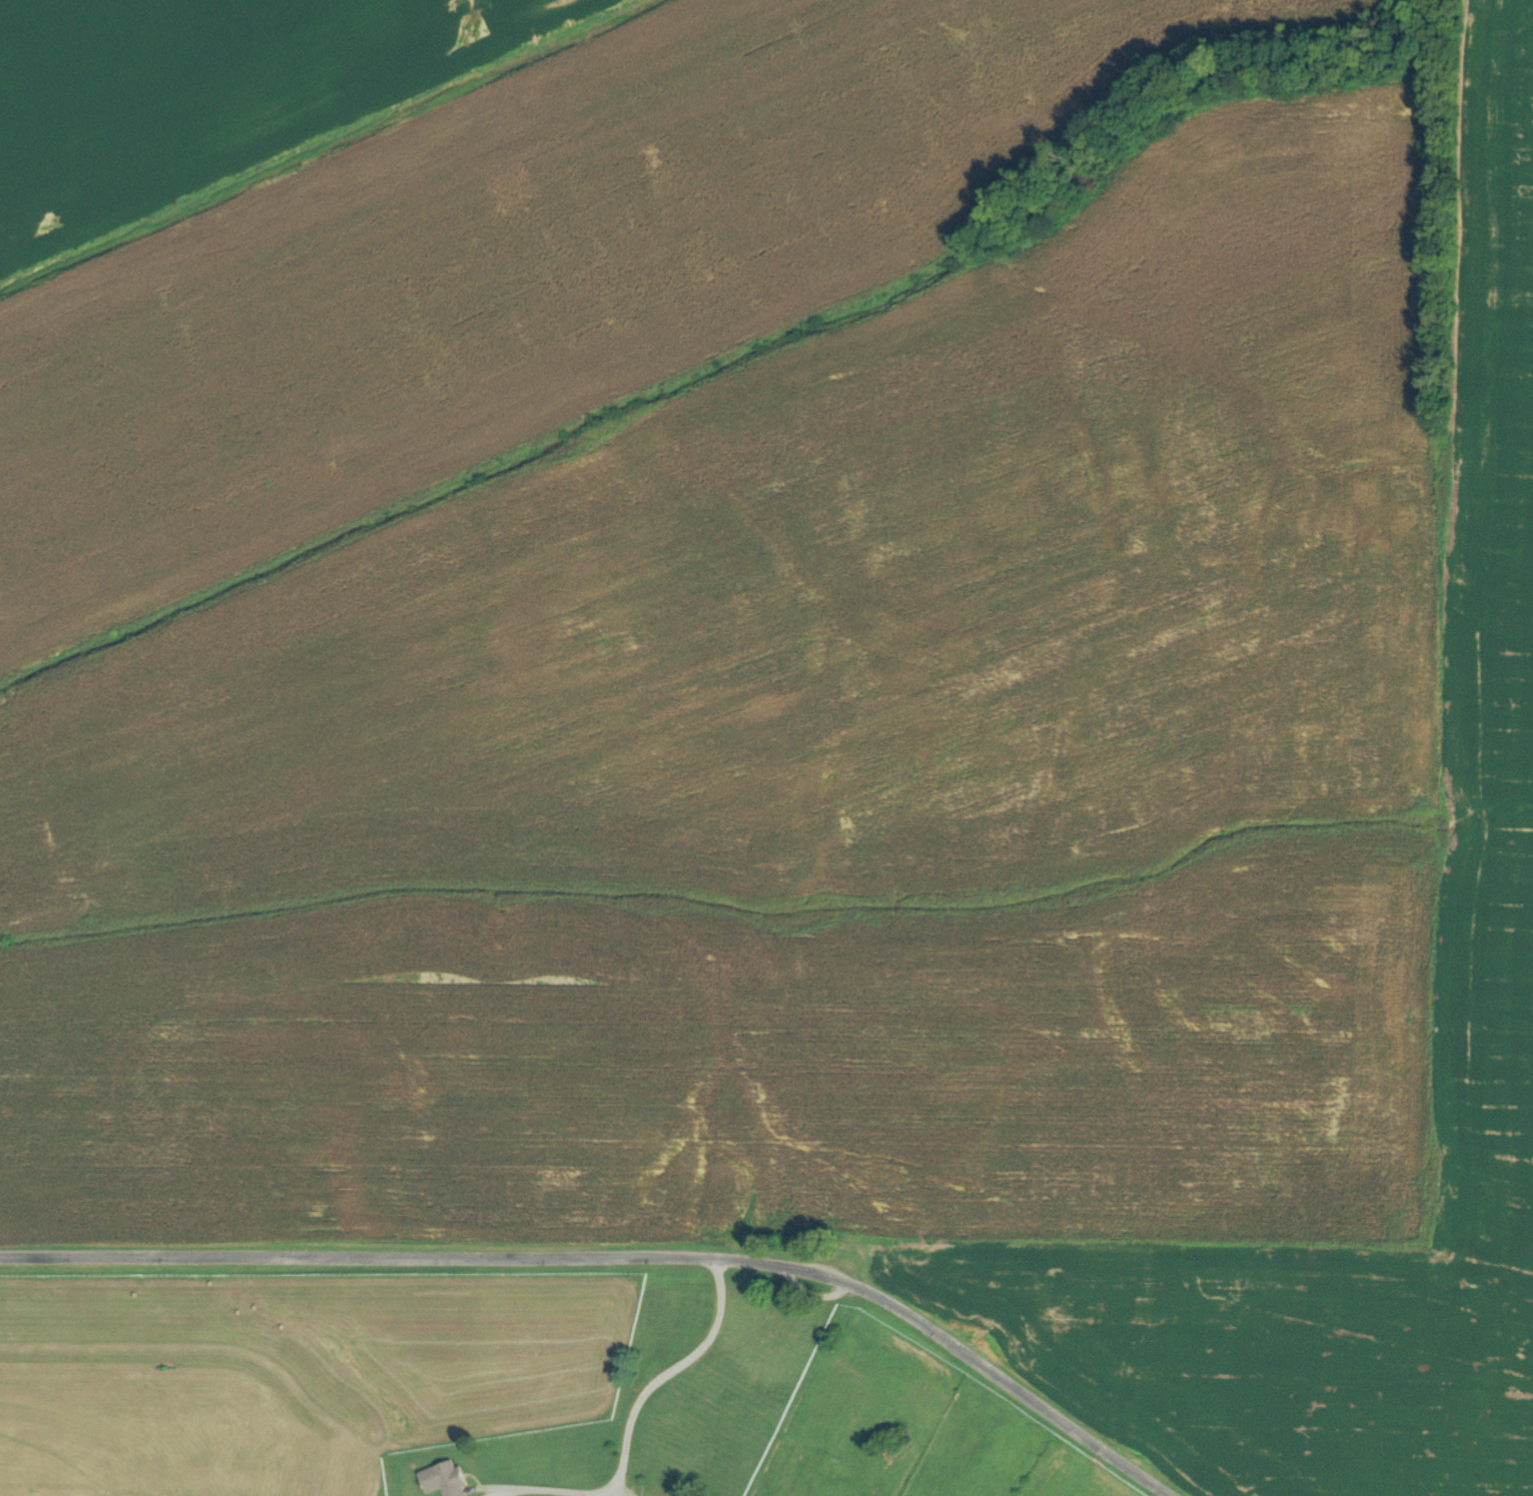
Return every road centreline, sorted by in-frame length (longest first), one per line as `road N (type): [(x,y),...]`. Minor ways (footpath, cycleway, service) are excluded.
road 1 (residential): [(1171,1495),(904,1310),(813,1271),(617,1256),(0,1255)]

